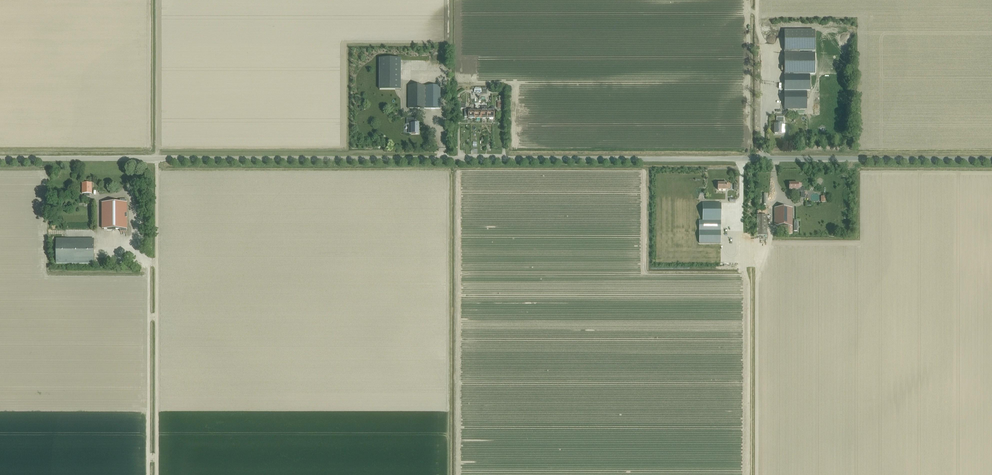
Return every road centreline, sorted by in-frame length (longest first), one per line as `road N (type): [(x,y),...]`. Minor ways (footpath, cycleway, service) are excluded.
road 1 (unclassified): [(991,159),(0,159)]

